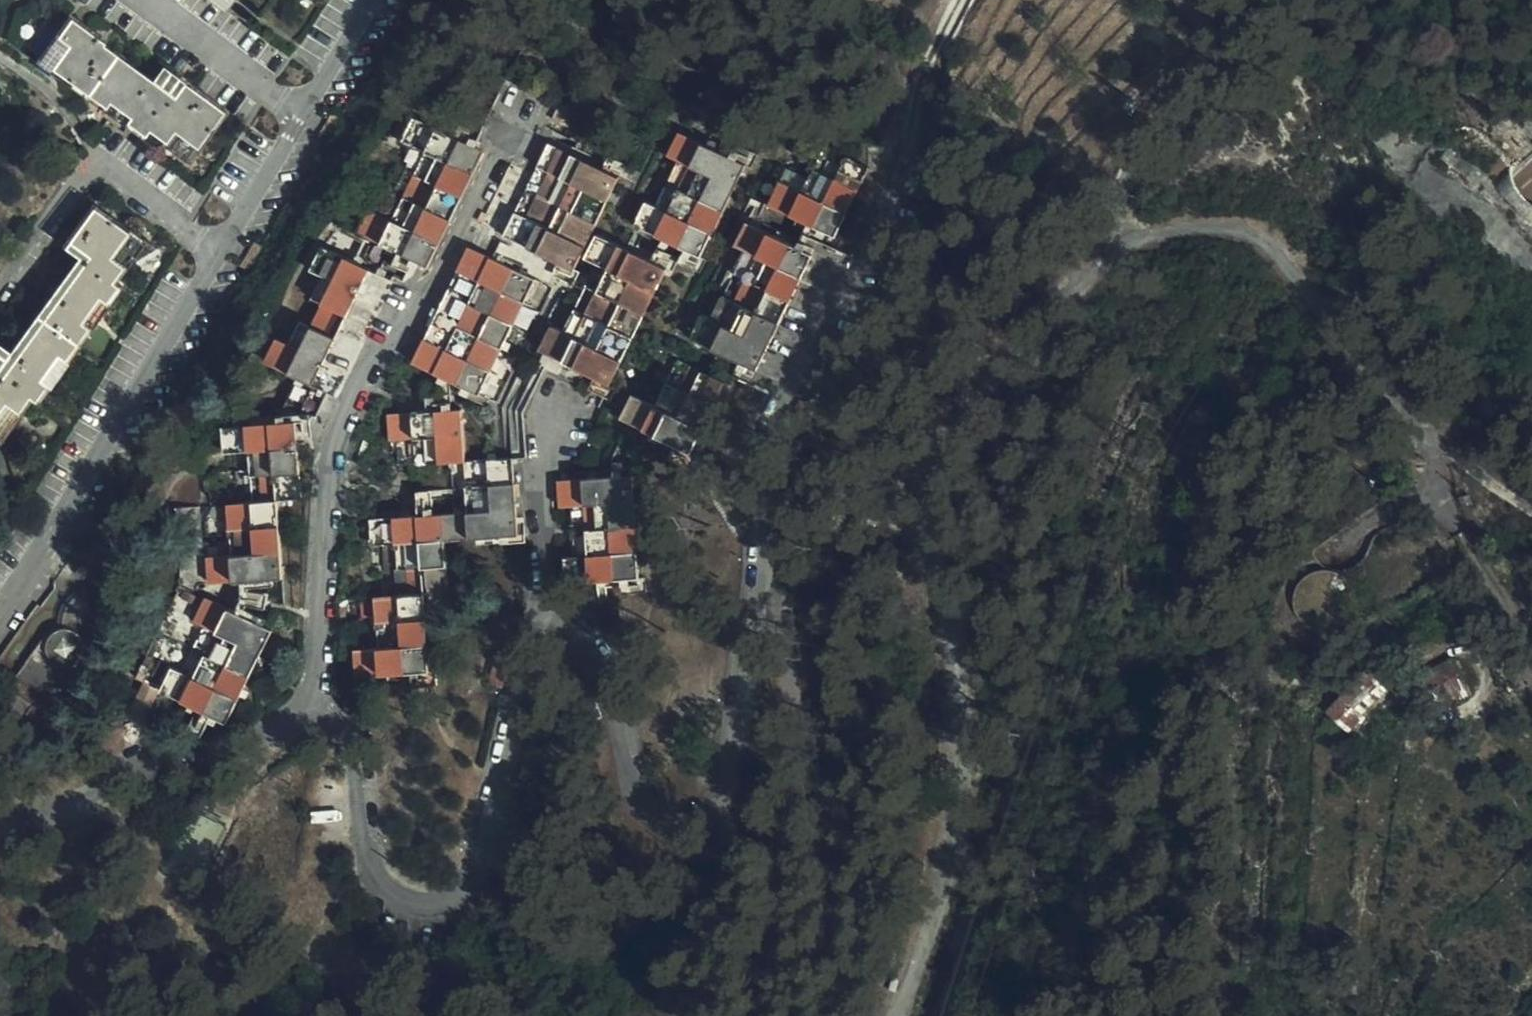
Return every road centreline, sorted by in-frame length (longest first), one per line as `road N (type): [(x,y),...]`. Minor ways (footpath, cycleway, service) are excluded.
road 1 (motorway): [(1531,192),(1140,573),(747,1015)]
road 2 (track): [(1133,240),(1022,343),(930,447),(915,488),(918,542),(946,621),(964,758),(958,819),(903,1015)]
road 3 (motorway): [(1009,1015),(1531,454)]
road 4 (residential): [(0,615),(375,0)]
road 5 (residential): [(749,663),(769,483),(963,0)]
road 6 (residential): [(330,694),(321,603),(331,447),(365,362),(426,291),(514,119)]
road 7 (residential): [(330,694),(382,886),(401,900),(450,905),(488,867),(543,608)]
road 8 (track): [(1531,508),(1433,438),(1263,243),(1202,227),(1133,240)]
road 9 (residential): [(543,608),(573,622),(587,641),(632,786),(656,820),(675,825),(692,825),(723,804),(749,663)]
road 10 (residential): [(749,663),(795,679),(808,762),(842,827),(842,1015)]
road 11 (residential): [(0,822),(219,752),(330,694)]
road 12 (track): [(1133,240),(1132,159),(1203,35),(1192,0)]
road 13 (residential): [(543,608),(547,460),(567,413)]

